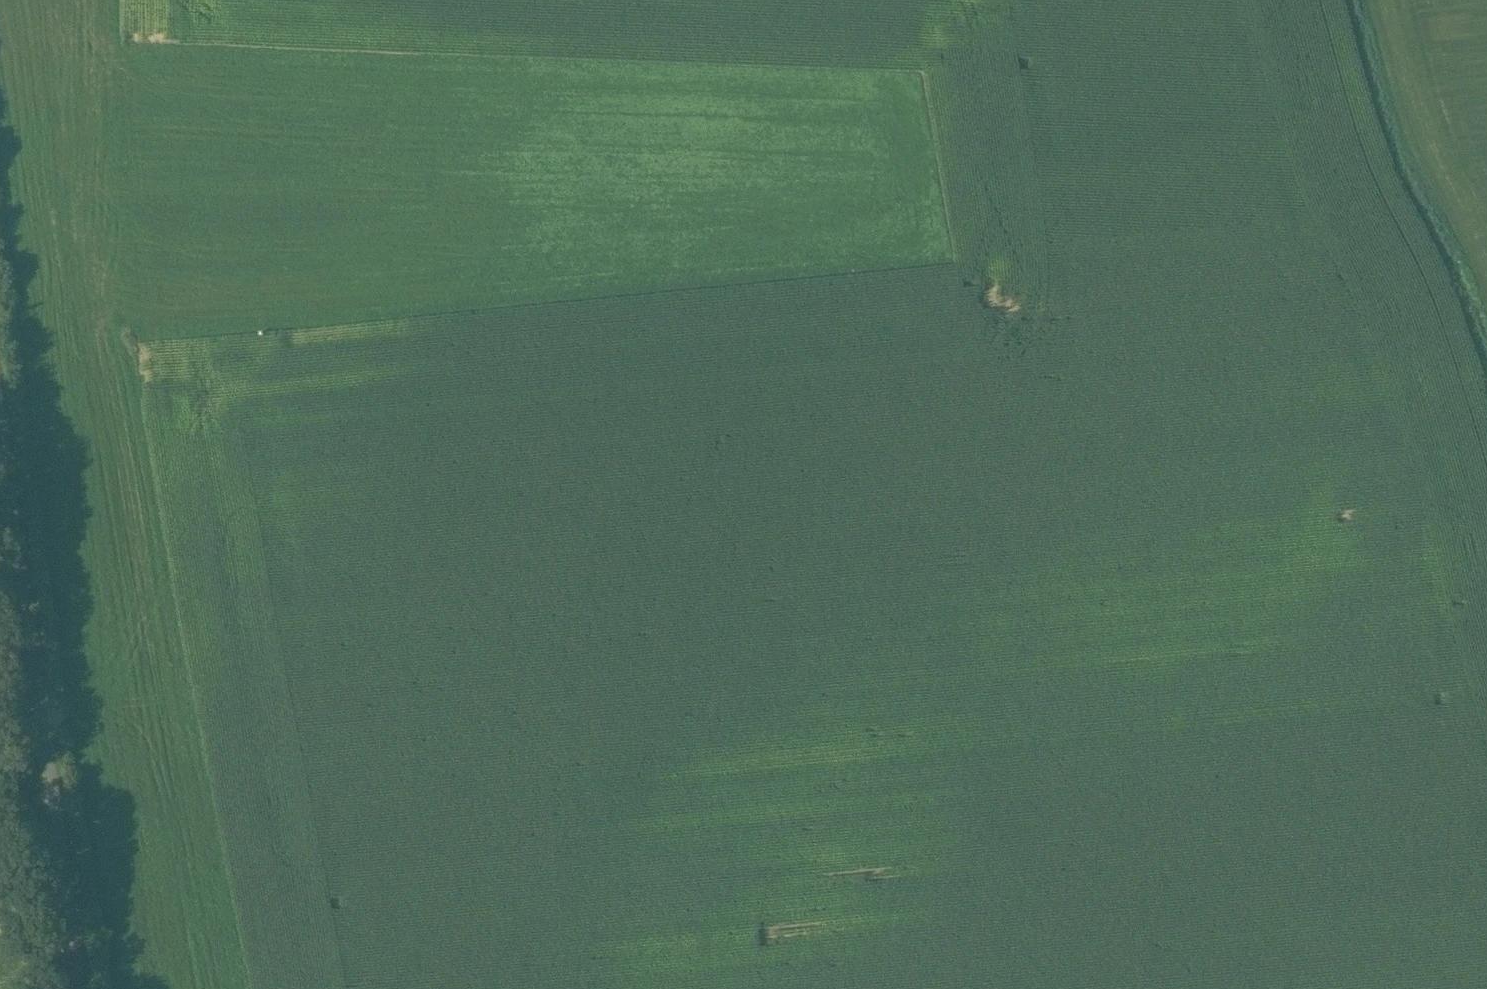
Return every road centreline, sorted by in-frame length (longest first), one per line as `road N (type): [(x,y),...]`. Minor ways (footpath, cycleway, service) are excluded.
road 1 (unclassified): [(81,988),(0,441)]

